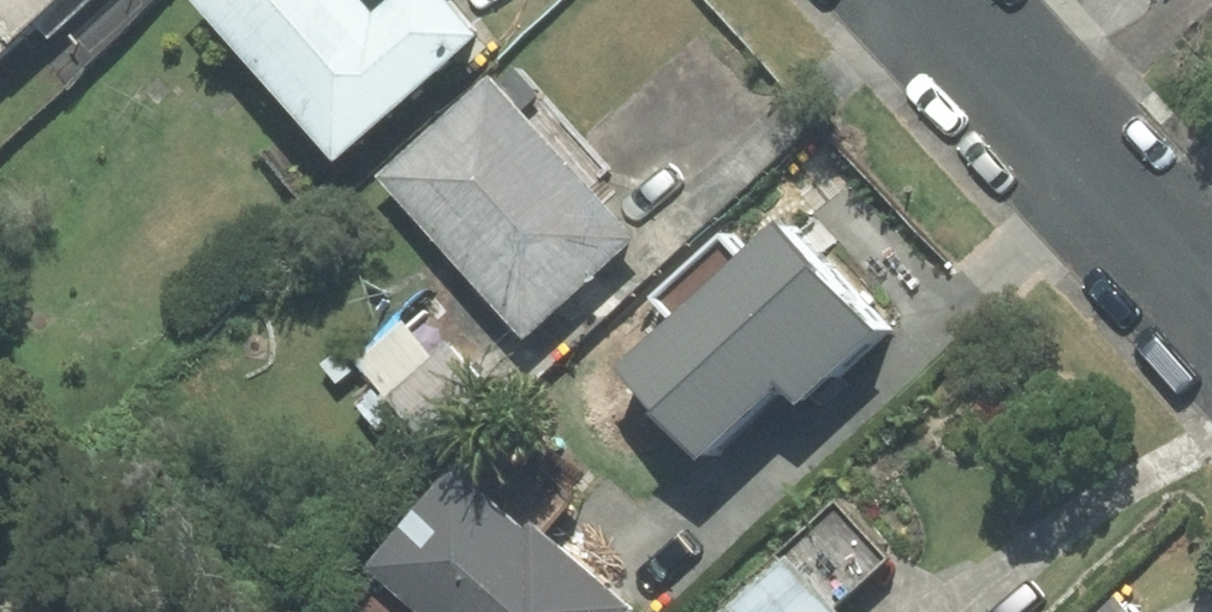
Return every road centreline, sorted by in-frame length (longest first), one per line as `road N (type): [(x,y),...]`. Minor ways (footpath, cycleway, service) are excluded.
road 1 (residential): [(1211,295),(947,0)]

